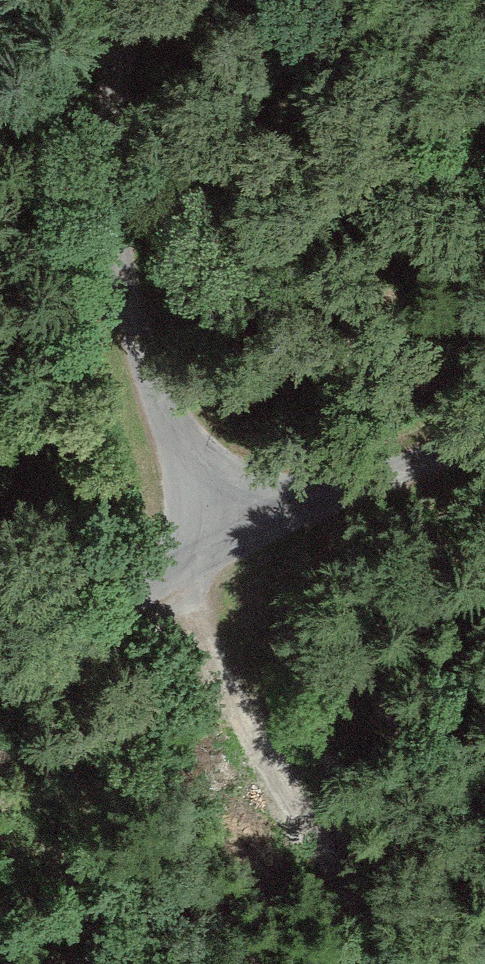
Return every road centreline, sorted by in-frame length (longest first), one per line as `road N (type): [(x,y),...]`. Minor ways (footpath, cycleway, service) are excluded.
road 1 (unclassified): [(211,557),(119,291),(108,90),(124,0)]
road 2 (track): [(211,557),(401,963)]
road 3 (unclassified): [(484,436),(211,557)]
road 4 (unclassified): [(211,557),(0,660)]

